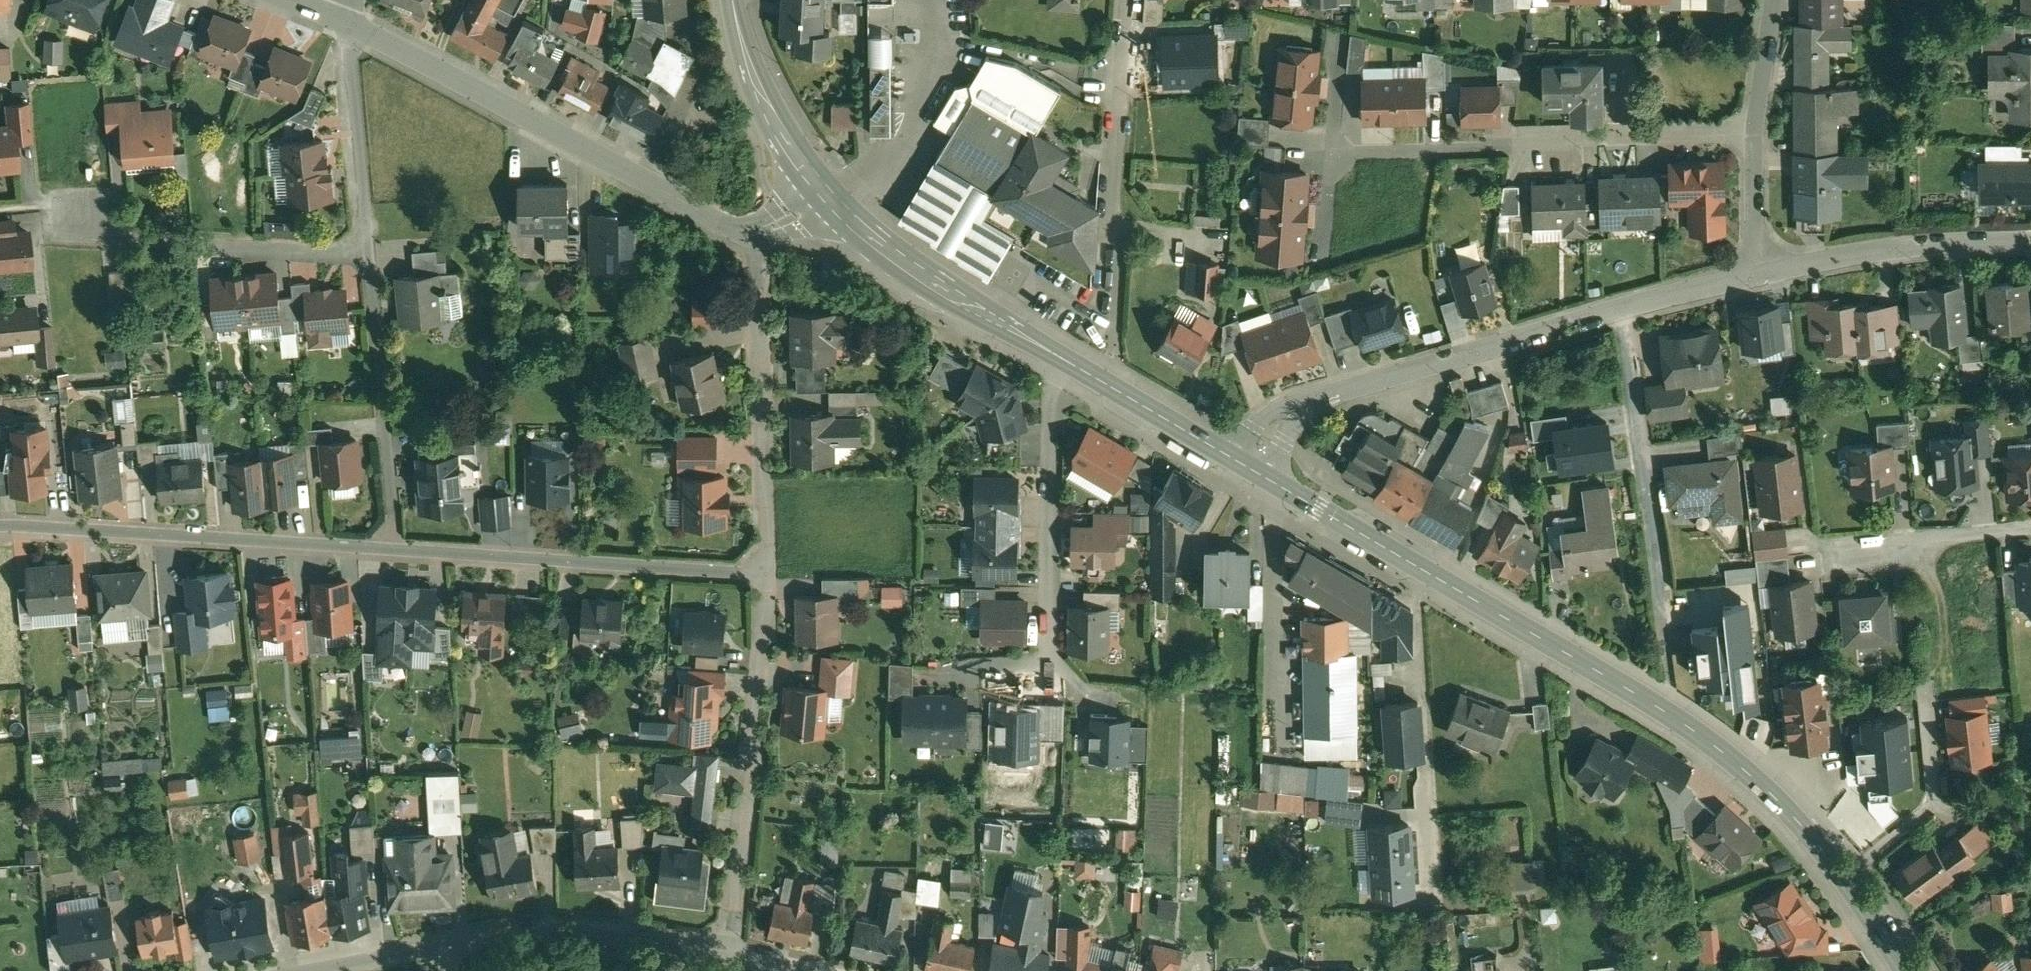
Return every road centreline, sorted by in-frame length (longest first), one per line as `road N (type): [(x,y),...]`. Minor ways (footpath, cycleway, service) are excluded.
road 1 (secondary): [(1907,970),(1813,836),(1723,751),(1249,469)]
road 2 (residential): [(1249,469),(1282,423),(1316,399),(1756,275)]
road 3 (residential): [(349,26),(706,224),(754,237)]
road 4 (residential): [(1336,154),(1755,132)]
road 5 (residential): [(399,555),(0,532)]
road 6 (residential): [(729,957),(566,933),(336,970)]
road 7 (residential): [(729,957),(764,655),(763,577)]
road 8 (residential): [(980,668),(1050,662),(1056,358)]
road 9 (residential): [(763,577),(399,555)]
road 10 (residential): [(763,577),(754,237)]
road 11 (residential): [(367,255),(399,555)]
road 12 (residential): [(80,222),(117,237),(367,255)]
road 13 (residential): [(1756,275),(1902,246),(2030,243)]
road 14 (secondary): [(1056,358),(920,276),(834,205)]
road 15 (secondary): [(834,205),(793,155),(755,82),(735,0)]
road 16 (residential): [(367,255),(349,26)]
road 17 (secondary): [(1249,469),(1056,358)]
road 18 (residential): [(1113,221),(1130,0)]
road 19 (residential): [(1849,558),(1916,542),(2030,532)]
road 20 (residential): [(1756,275),(1755,132)]
road 21 (residential): [(1755,132),(1775,0)]

